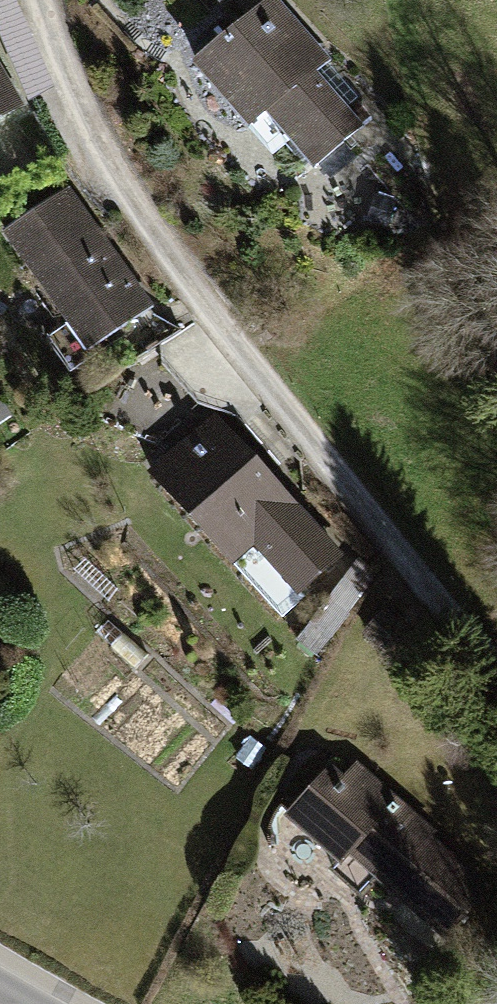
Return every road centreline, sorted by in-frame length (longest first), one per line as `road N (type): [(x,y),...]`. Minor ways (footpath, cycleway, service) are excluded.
road 1 (residential): [(496,652),(328,485),(93,129),(39,0)]

